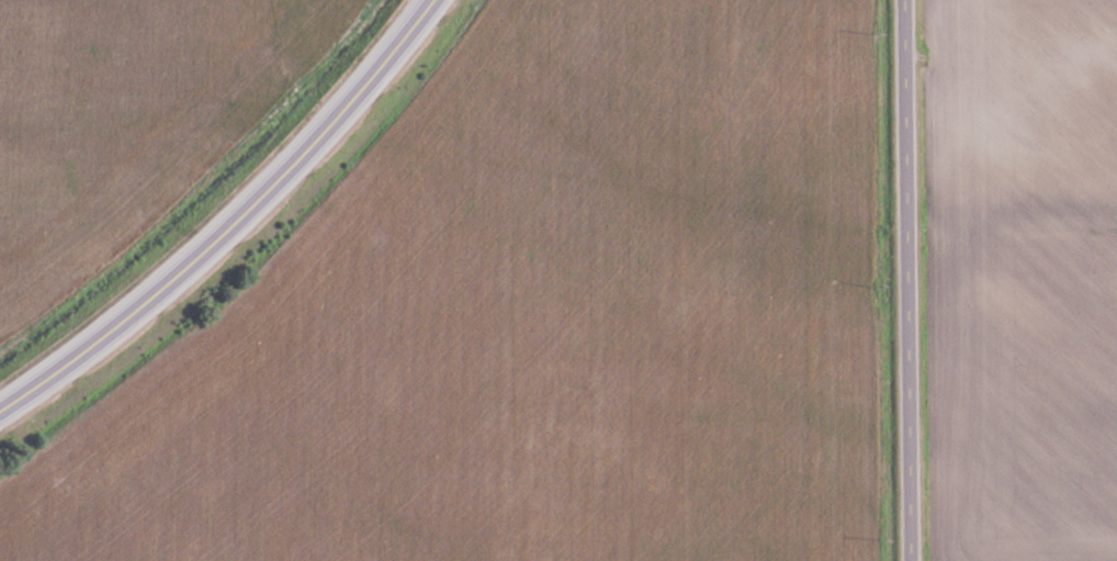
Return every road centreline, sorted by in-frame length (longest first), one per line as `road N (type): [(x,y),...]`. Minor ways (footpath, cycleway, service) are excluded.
road 1 (secondary): [(0,410),(97,343),(245,214),(438,0)]
road 2 (residential): [(914,560),(908,0)]

